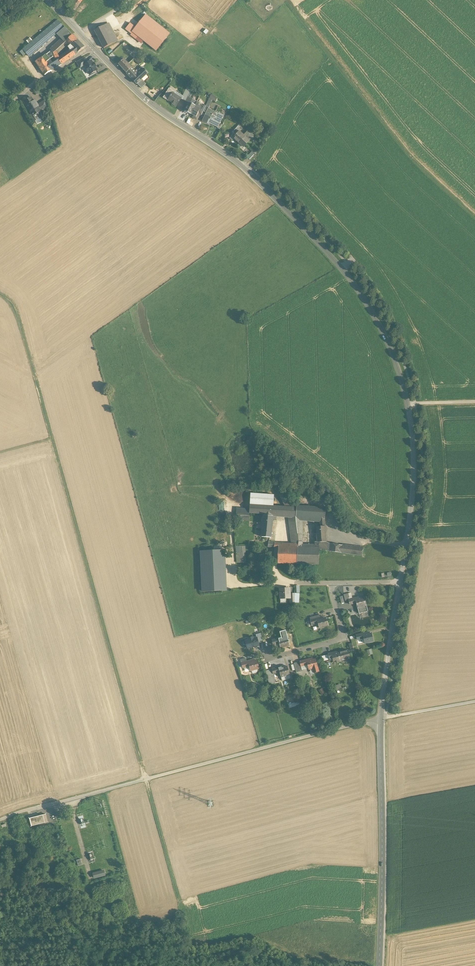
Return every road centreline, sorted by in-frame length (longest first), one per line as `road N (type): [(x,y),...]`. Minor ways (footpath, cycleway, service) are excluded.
road 1 (track): [(0,294),(18,312),(30,354),(192,949)]
road 2 (residential): [(399,582),(413,443),(381,326),(326,248),(258,180),(154,107),(94,48)]
road 3 (track): [(474,701),(381,716),(0,820)]
road 4 (residential): [(383,965),(381,716),(399,582)]
road 5 (track): [(285,0),(421,167),(474,217)]
road 6 (track): [(275,583),(237,586),(232,503),(248,504),(249,493)]
road 7 (residential): [(331,583),(343,639),(263,660)]

